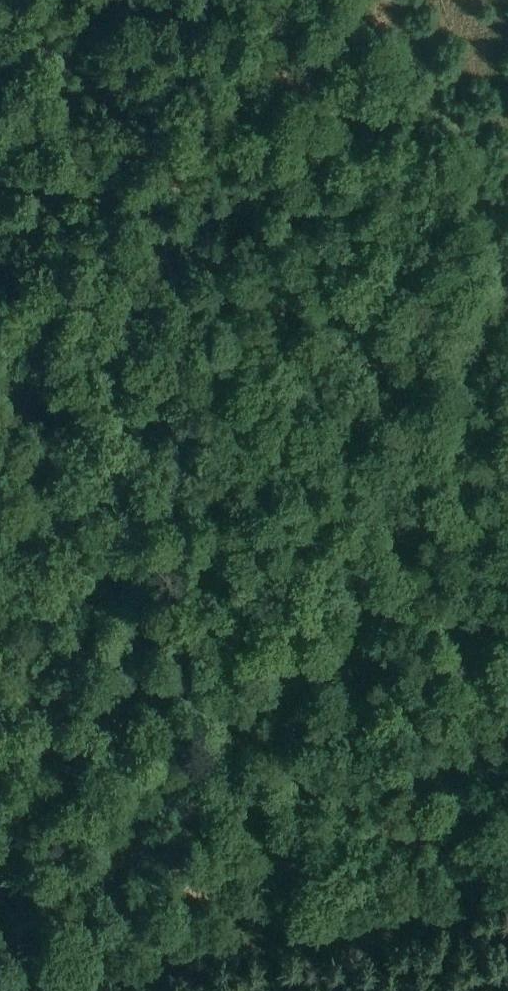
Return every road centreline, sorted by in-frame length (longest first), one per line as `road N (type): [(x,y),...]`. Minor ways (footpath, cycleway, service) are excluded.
road 1 (track): [(0,973),(507,883)]
road 2 (track): [(507,251),(392,0)]

